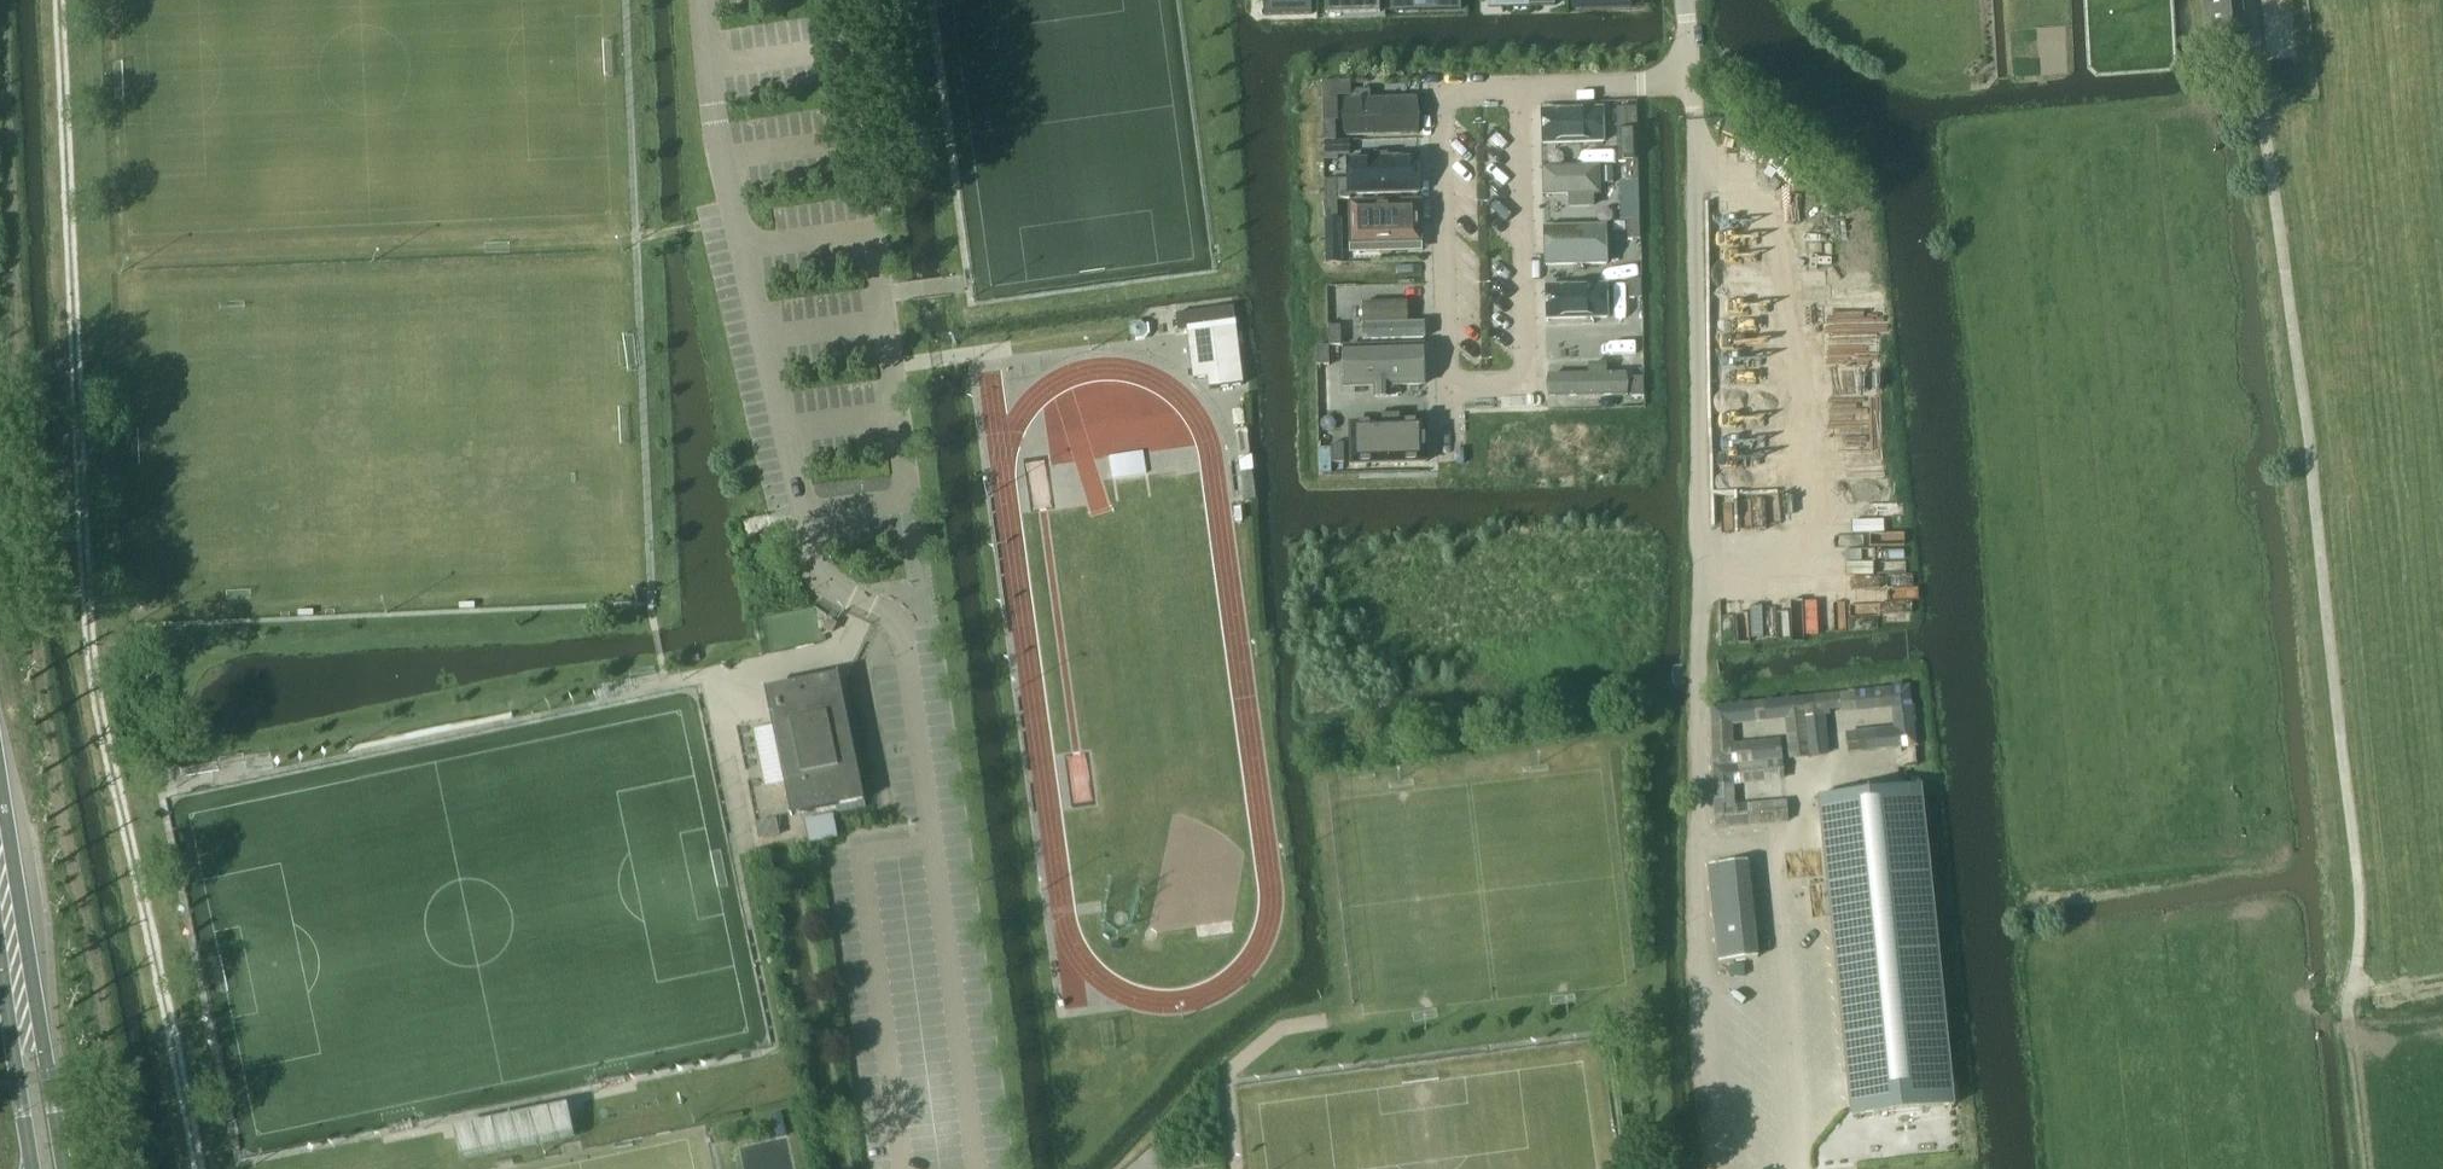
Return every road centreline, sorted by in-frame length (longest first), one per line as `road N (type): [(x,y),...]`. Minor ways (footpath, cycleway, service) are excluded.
road 1 (track): [(58,0),(91,667)]
road 2 (residential): [(1519,91),(1441,94),(1449,386)]
road 3 (residential): [(1519,91),(1525,382),(1449,386)]
road 4 (tertiary): [(46,1168),(0,873)]
road 5 (residential): [(1689,84),(1519,91)]

